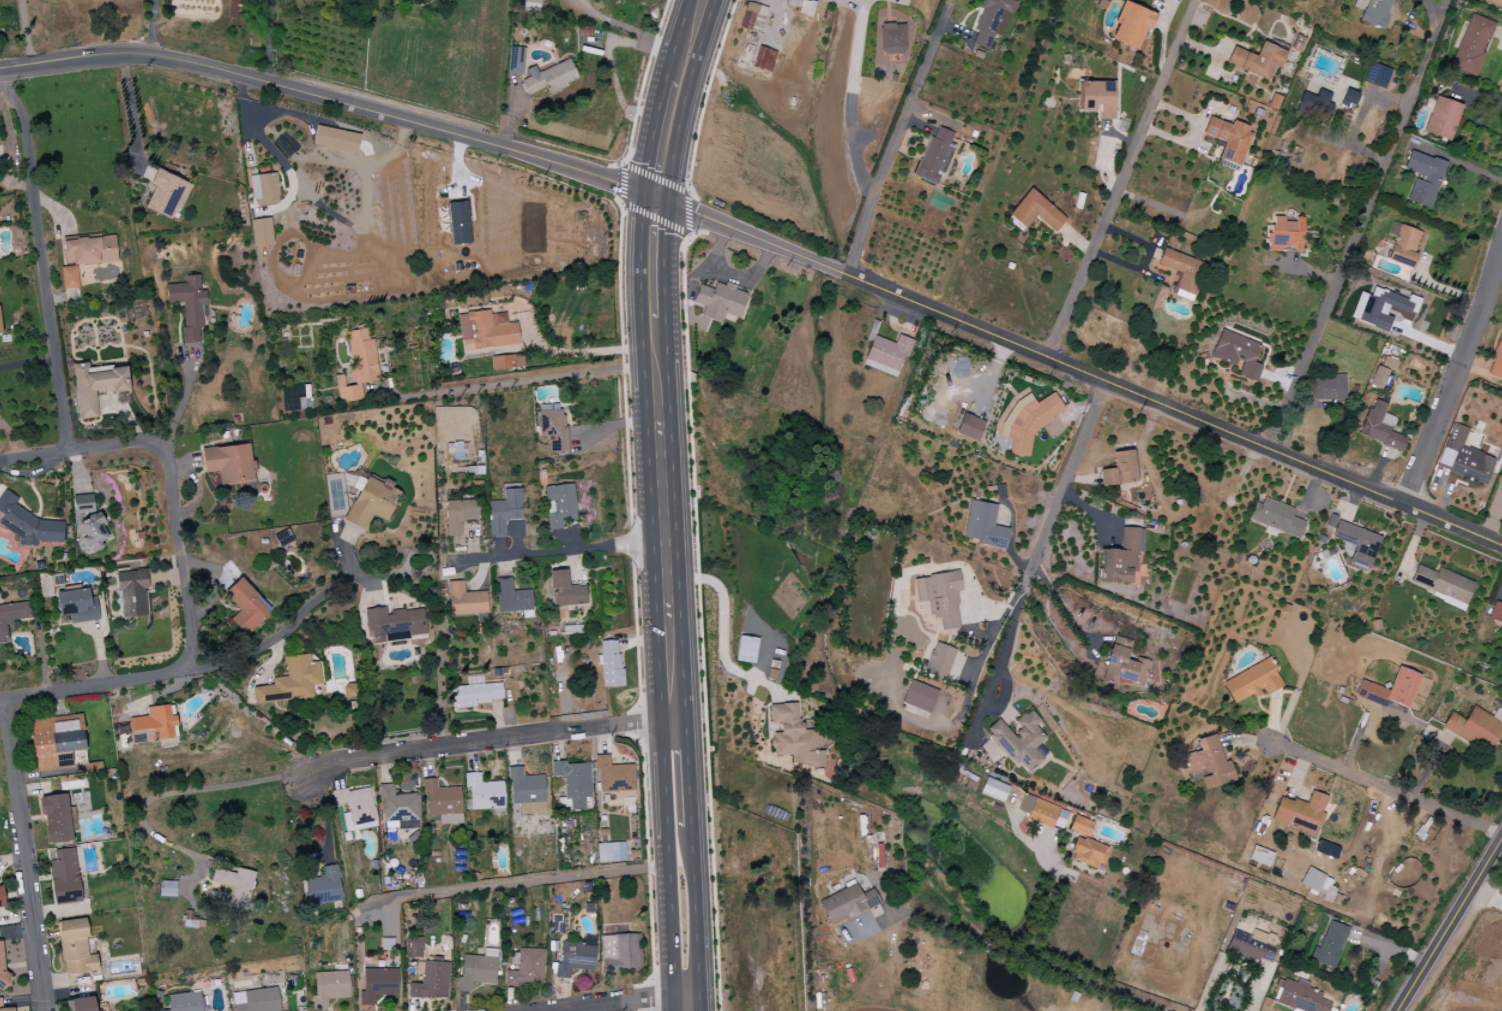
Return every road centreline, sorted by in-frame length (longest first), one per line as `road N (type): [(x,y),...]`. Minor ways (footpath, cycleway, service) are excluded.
road 1 (tertiary): [(654,197),(1501,546)]
road 2 (tertiary): [(0,70),(127,56),(199,65),(654,197)]
road 3 (secondary): [(670,719),(651,350),(654,197)]
road 4 (residential): [(0,701),(237,661),(358,569)]
road 5 (residential): [(0,70),(27,130),(69,452)]
road 6 (residential): [(1047,358),(1196,0)]
road 7 (residential): [(306,780),(331,763),(670,719)]
road 8 (residential): [(45,1010),(7,700)]
road 9 (secondary): [(700,1010),(688,742),(670,719)]
road 10 (secondary): [(670,719),(661,744),(672,1010)]
road 11 (residential): [(1501,244),(1403,504)]
road 12 (residential): [(1108,383),(1002,619)]
road 13 (residential): [(1501,837),(1272,742)]
road 14 (residential): [(199,670),(167,441)]
road 15 (residential): [(447,563),(662,543)]
road 16 (residential): [(204,437),(0,461)]
road 17 (secondary): [(654,197),(669,109),(702,0)]
road 18 (tertiary): [(1501,839),(1397,1010)]
road 19 (residential): [(565,1010),(700,996)]

